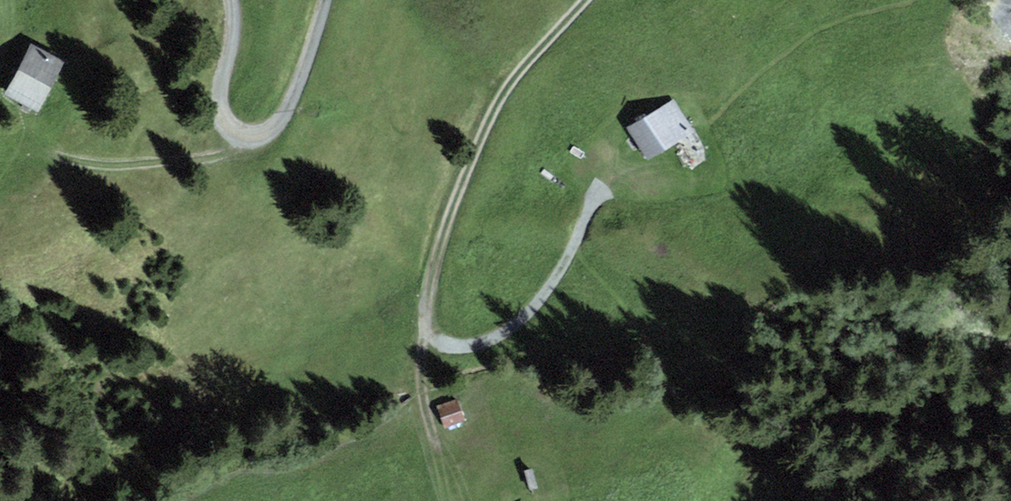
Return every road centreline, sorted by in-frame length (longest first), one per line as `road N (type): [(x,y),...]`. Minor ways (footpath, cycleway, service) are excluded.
road 1 (track): [(590,0),(514,86),(469,167),(429,270),(423,332),(449,349),(495,340),(551,294),(614,173)]
road 2 (track): [(233,0),(239,30),(221,127),(253,139),(293,114),(330,0)]
road 3 (track): [(423,332),(424,406),(453,500)]

